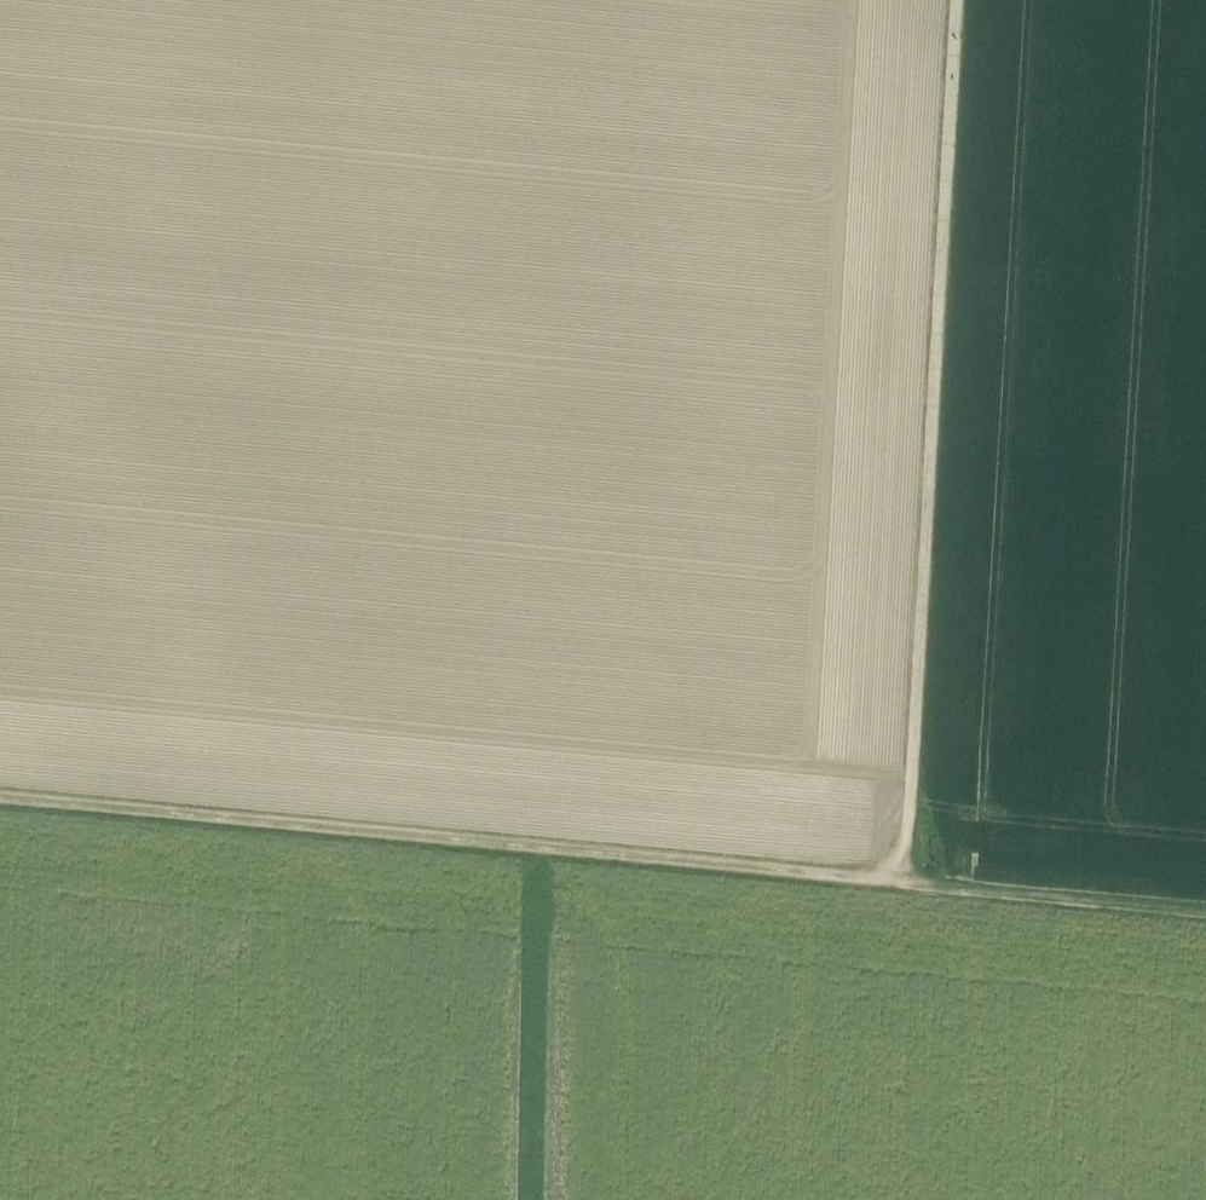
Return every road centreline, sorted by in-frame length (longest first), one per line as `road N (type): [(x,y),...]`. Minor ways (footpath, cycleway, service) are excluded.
road 1 (track): [(0,798),(883,875)]
road 2 (track): [(883,875),(900,858),(906,832),(958,0)]
road 3 (track): [(883,875),(1205,906)]

